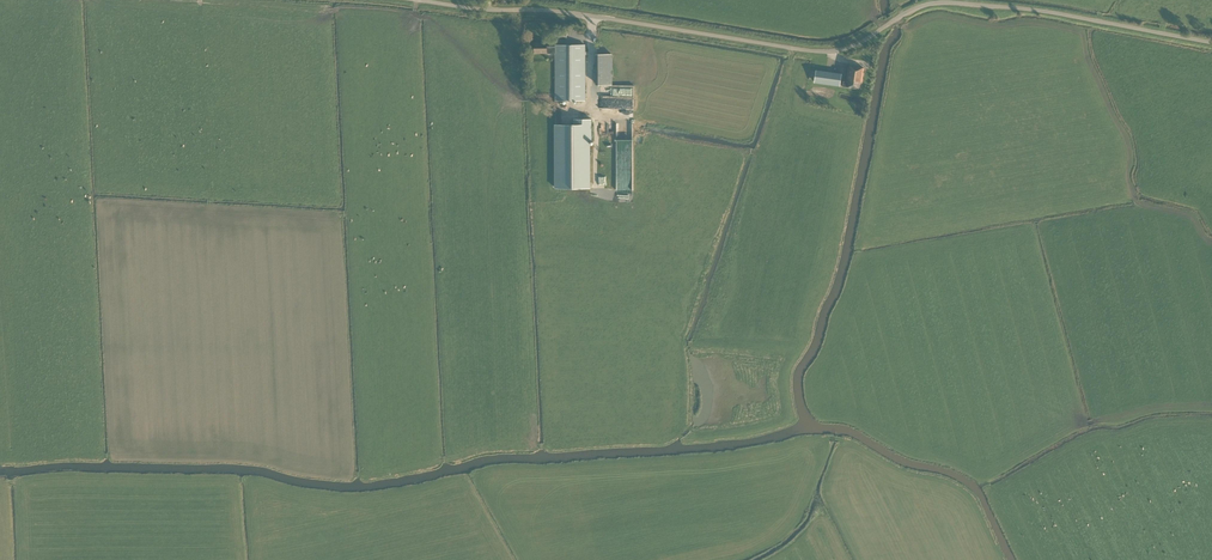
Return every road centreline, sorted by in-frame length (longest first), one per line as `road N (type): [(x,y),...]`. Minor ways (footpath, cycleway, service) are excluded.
road 1 (unclassified): [(1211,44),(1061,16),(932,5),(854,47),(820,54),(630,22),(403,0)]

